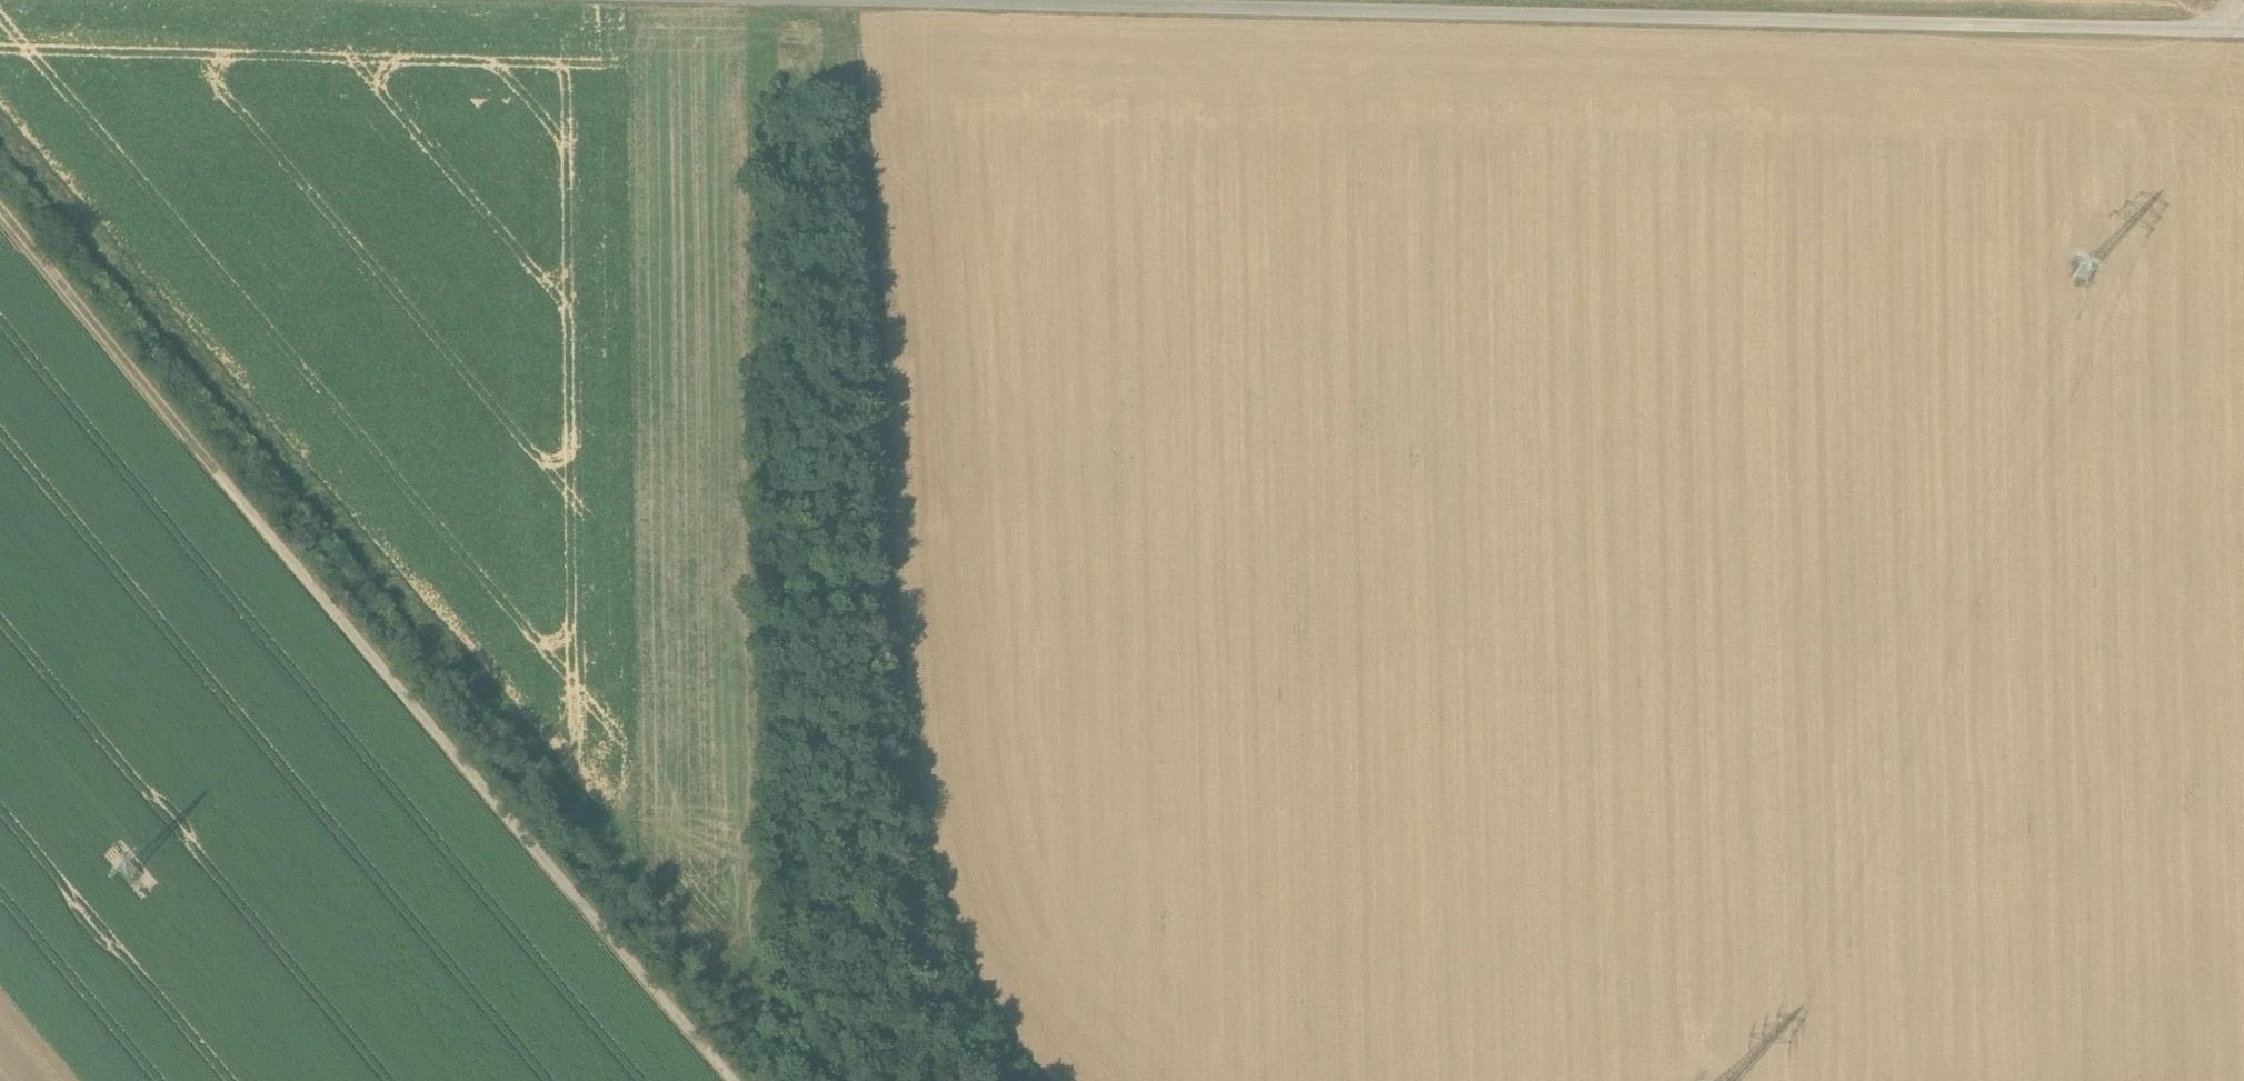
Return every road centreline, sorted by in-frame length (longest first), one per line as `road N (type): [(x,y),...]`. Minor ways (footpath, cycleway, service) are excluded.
road 1 (track): [(830,0),(2223,29)]
road 2 (track): [(0,211),(746,1080)]

